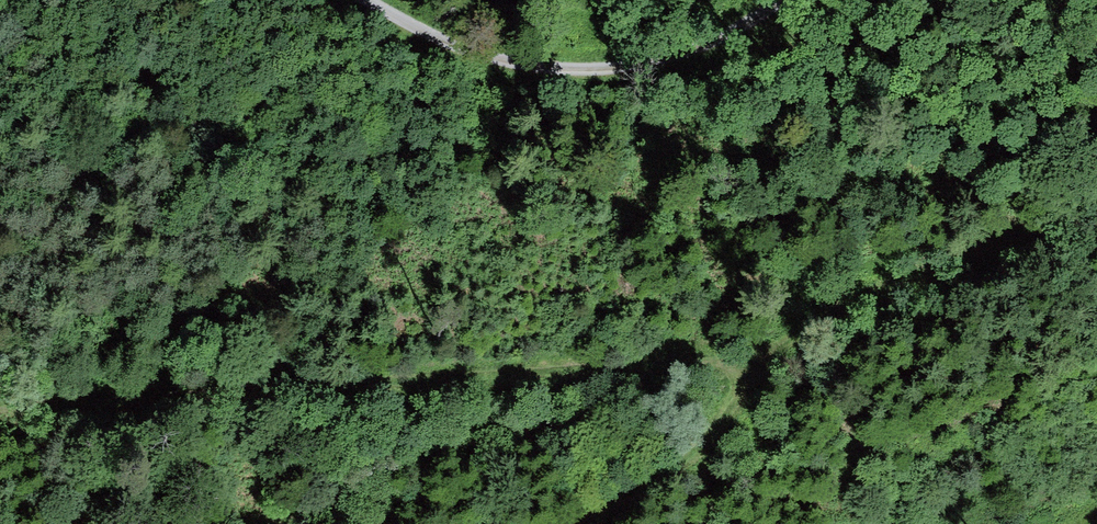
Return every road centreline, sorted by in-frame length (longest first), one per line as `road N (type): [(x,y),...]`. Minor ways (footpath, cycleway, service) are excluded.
road 1 (track): [(0,402),(756,373),(838,302),(1096,190)]
road 2 (track): [(752,0),(692,41),(525,67),(372,0)]
road 3 (track): [(578,523),(618,506),(728,422),(756,373)]

